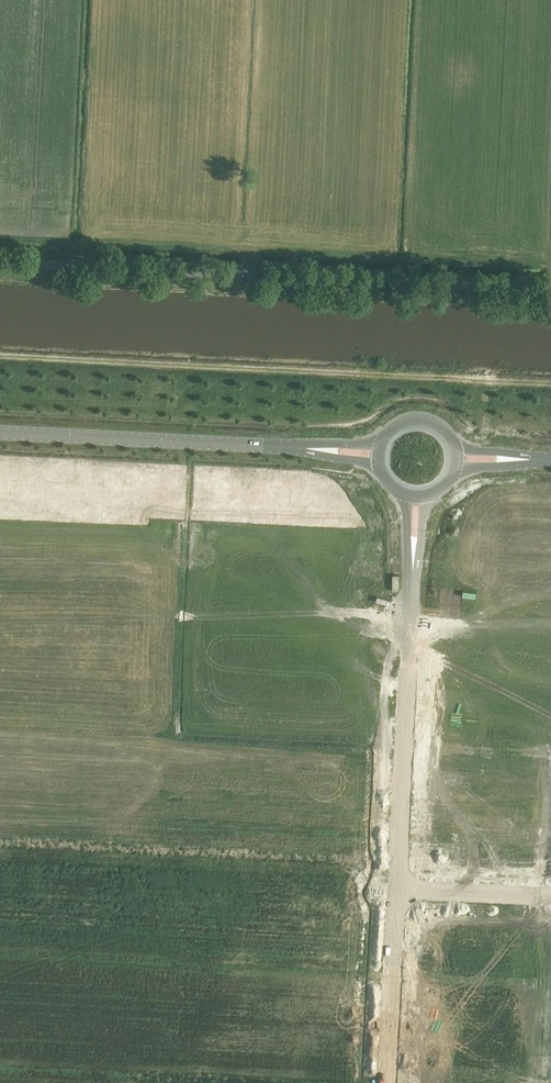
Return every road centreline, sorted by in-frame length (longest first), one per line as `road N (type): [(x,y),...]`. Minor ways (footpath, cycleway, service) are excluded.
road 1 (unclassified): [(550,289),(0,262)]
road 2 (track): [(0,358),(550,385)]
road 3 (secondary): [(0,433),(309,448)]
road 4 (unclassified): [(410,618),(398,891)]
road 5 (unclassified): [(398,891),(388,1082)]
road 6 (unclassified): [(398,891),(550,898)]

